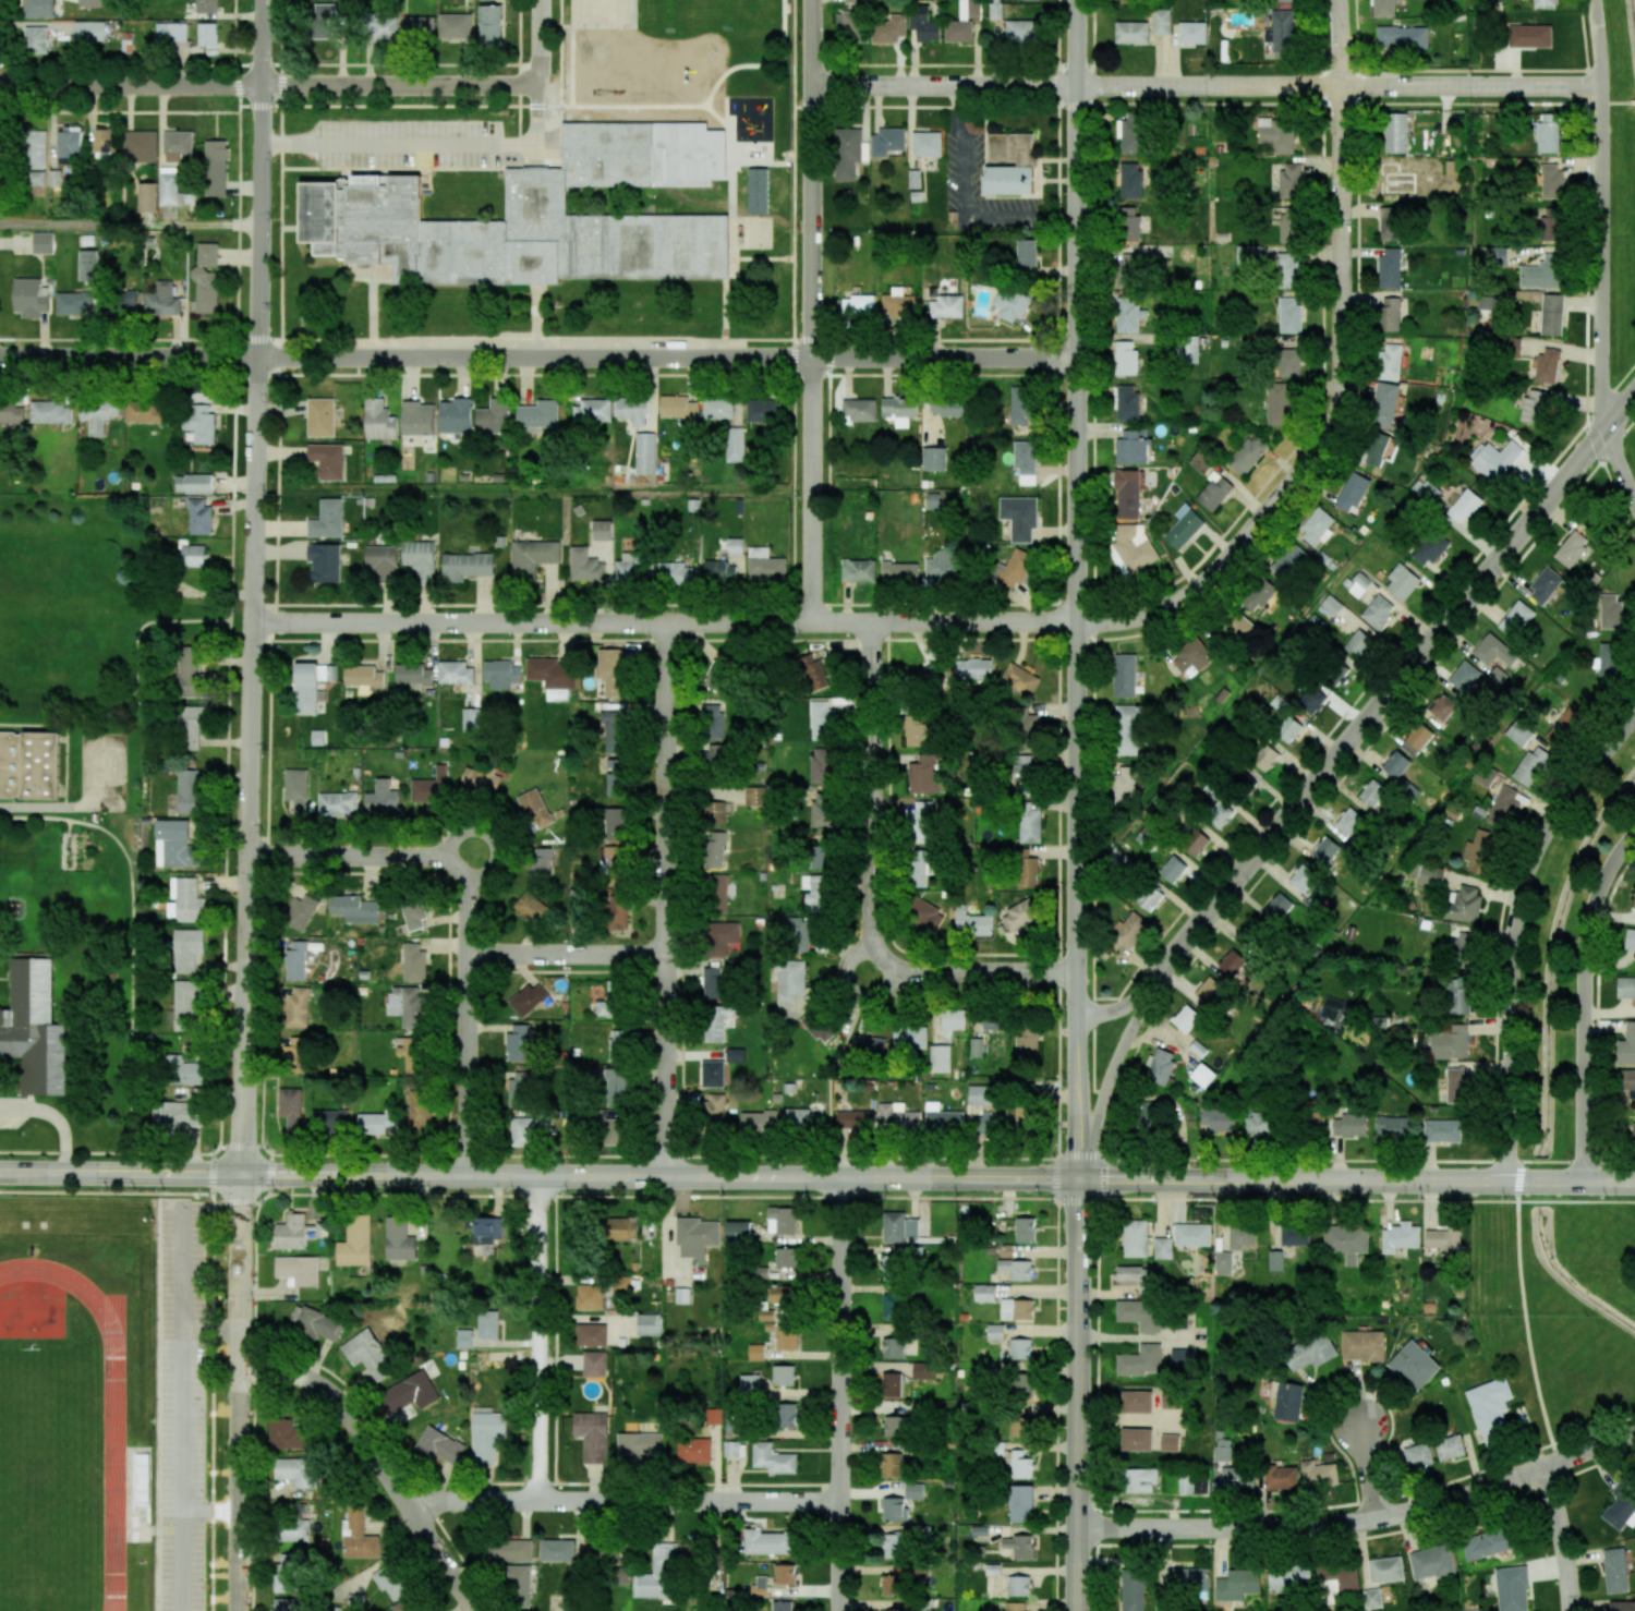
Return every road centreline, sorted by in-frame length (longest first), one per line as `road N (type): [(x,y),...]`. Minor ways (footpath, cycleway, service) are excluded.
road 1 (secondary): [(1582,1182),(244,1173)]
road 2 (residential): [(0,355),(1078,356)]
road 3 (tertiary): [(1077,1016),(1078,0)]
road 4 (residential): [(251,621),(1075,625)]
road 5 (residential): [(811,86),(1604,86)]
road 6 (residential): [(1152,985),(1634,390)]
road 7 (residential): [(810,623),(811,0)]
road 8 (residential): [(251,621),(261,0)]
road 9 (residential): [(1239,549),(1321,449),(1339,410),(1339,0)]
road 10 (residential): [(1078,1528),(1288,1529),(1376,1519),(1634,1437)]
road 11 (residential): [(244,1173),(251,621)]
road 12 (residential): [(665,1175),(666,623)]
road 13 (residential): [(0,86),(499,84),(532,77)]
road 14 (residential): [(1634,713),(1554,819),(1525,881),(1513,944),(1509,1182)]
road 15 (residential): [(238,1610),(244,1173)]
road 16 (residential): [(839,1610),(843,1177)]
road 17 (residential): [(408,1498),(840,1498)]
road 18 (secondary): [(1078,1610),(1079,1179)]
road 19 (residential): [(1597,0),(1604,64),(1604,427)]
road 20 (residential): [(479,1610),(344,1402),(292,1366),(240,1359)]
road 21 (residential): [(1582,1182),(1590,917),(1634,831)]
road 22 (residential): [(872,973),(872,623)]
road 23 (residential): [(538,1498),(540,1175)]
road 24 (residential): [(464,1175),(468,855)]
road 25 (secondary): [(244,1173),(0,1171)]
road 26 (residential): [(468,855),(249,853)]
road 27 (residential): [(1079,1179),(1115,1064),(1152,985)]
road 28 (residential): [(872,973),(1077,973)]
road 29 (residential): [(468,954),(666,955)]
road 30 (residential): [(1075,625),(1163,611),(1198,592),(1239,549)]
road 31 (tertiary): [(1079,1179),(1077,1016)]
road 32 (residential): [(1568,1610),(1543,1468)]

